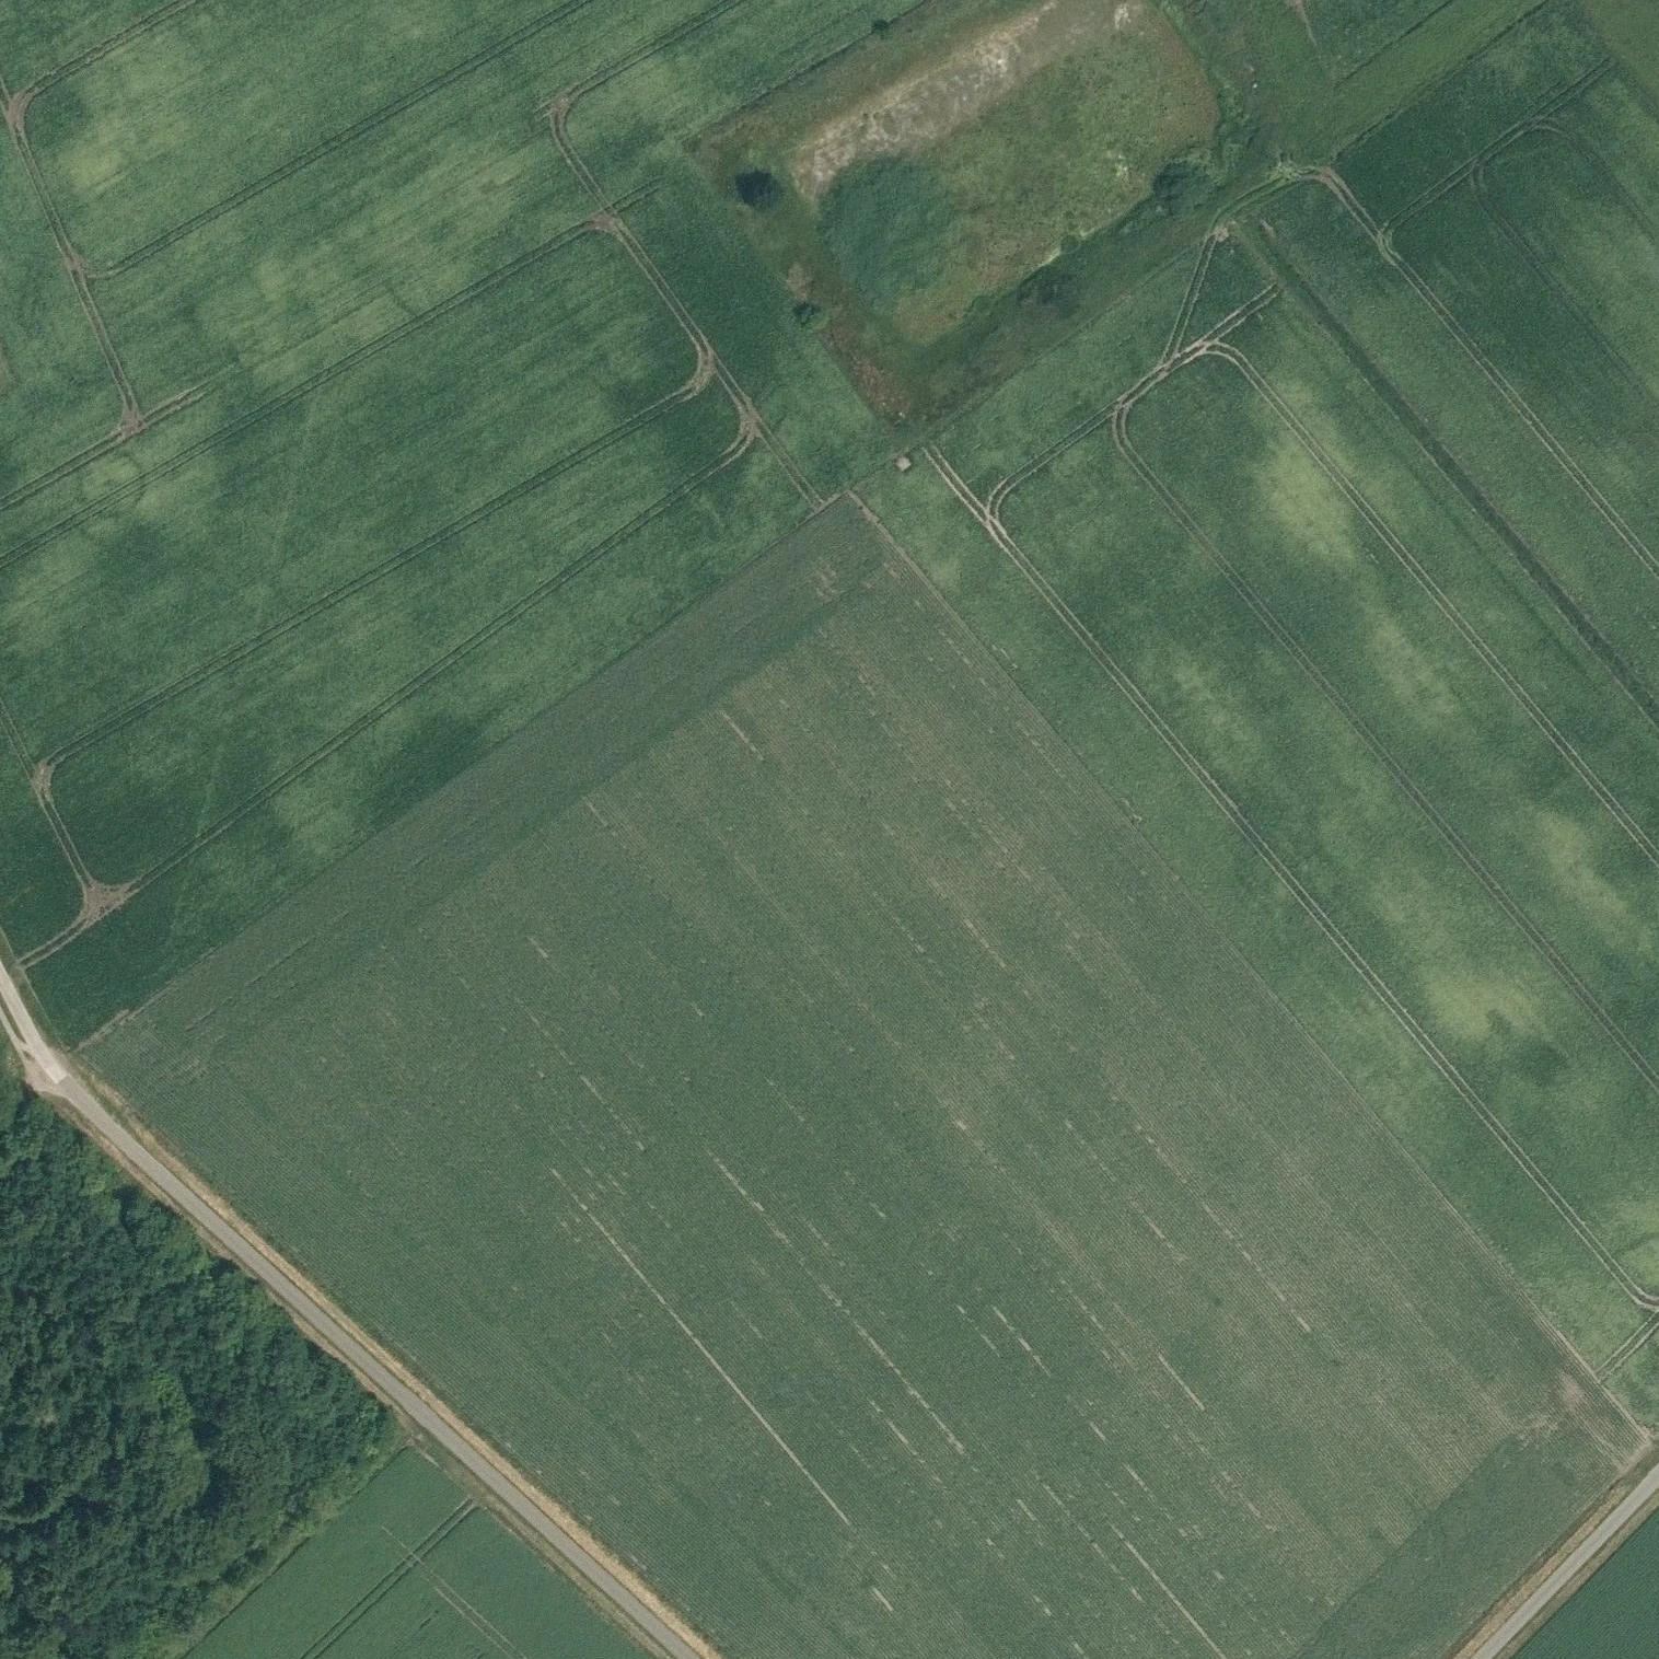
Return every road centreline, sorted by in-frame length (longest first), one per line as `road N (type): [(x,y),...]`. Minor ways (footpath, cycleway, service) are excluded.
road 1 (unclassified): [(690,1658),(73,1092),(0,970)]
road 2 (unclassified): [(1658,1475),(1480,1658)]

